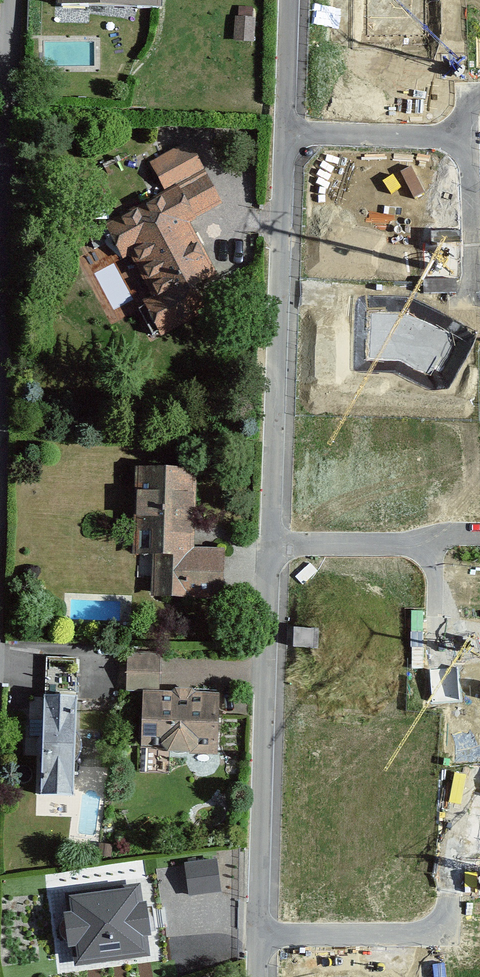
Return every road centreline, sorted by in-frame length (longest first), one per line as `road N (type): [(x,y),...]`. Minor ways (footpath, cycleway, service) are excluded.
road 1 (residential): [(283,133),(258,923)]
road 2 (residential): [(11,0),(0,459)]
road 3 (residential): [(283,133),(466,131),(474,285)]
road 4 (residential): [(258,923),(442,923)]
road 5 (residential): [(287,0),(283,133)]

